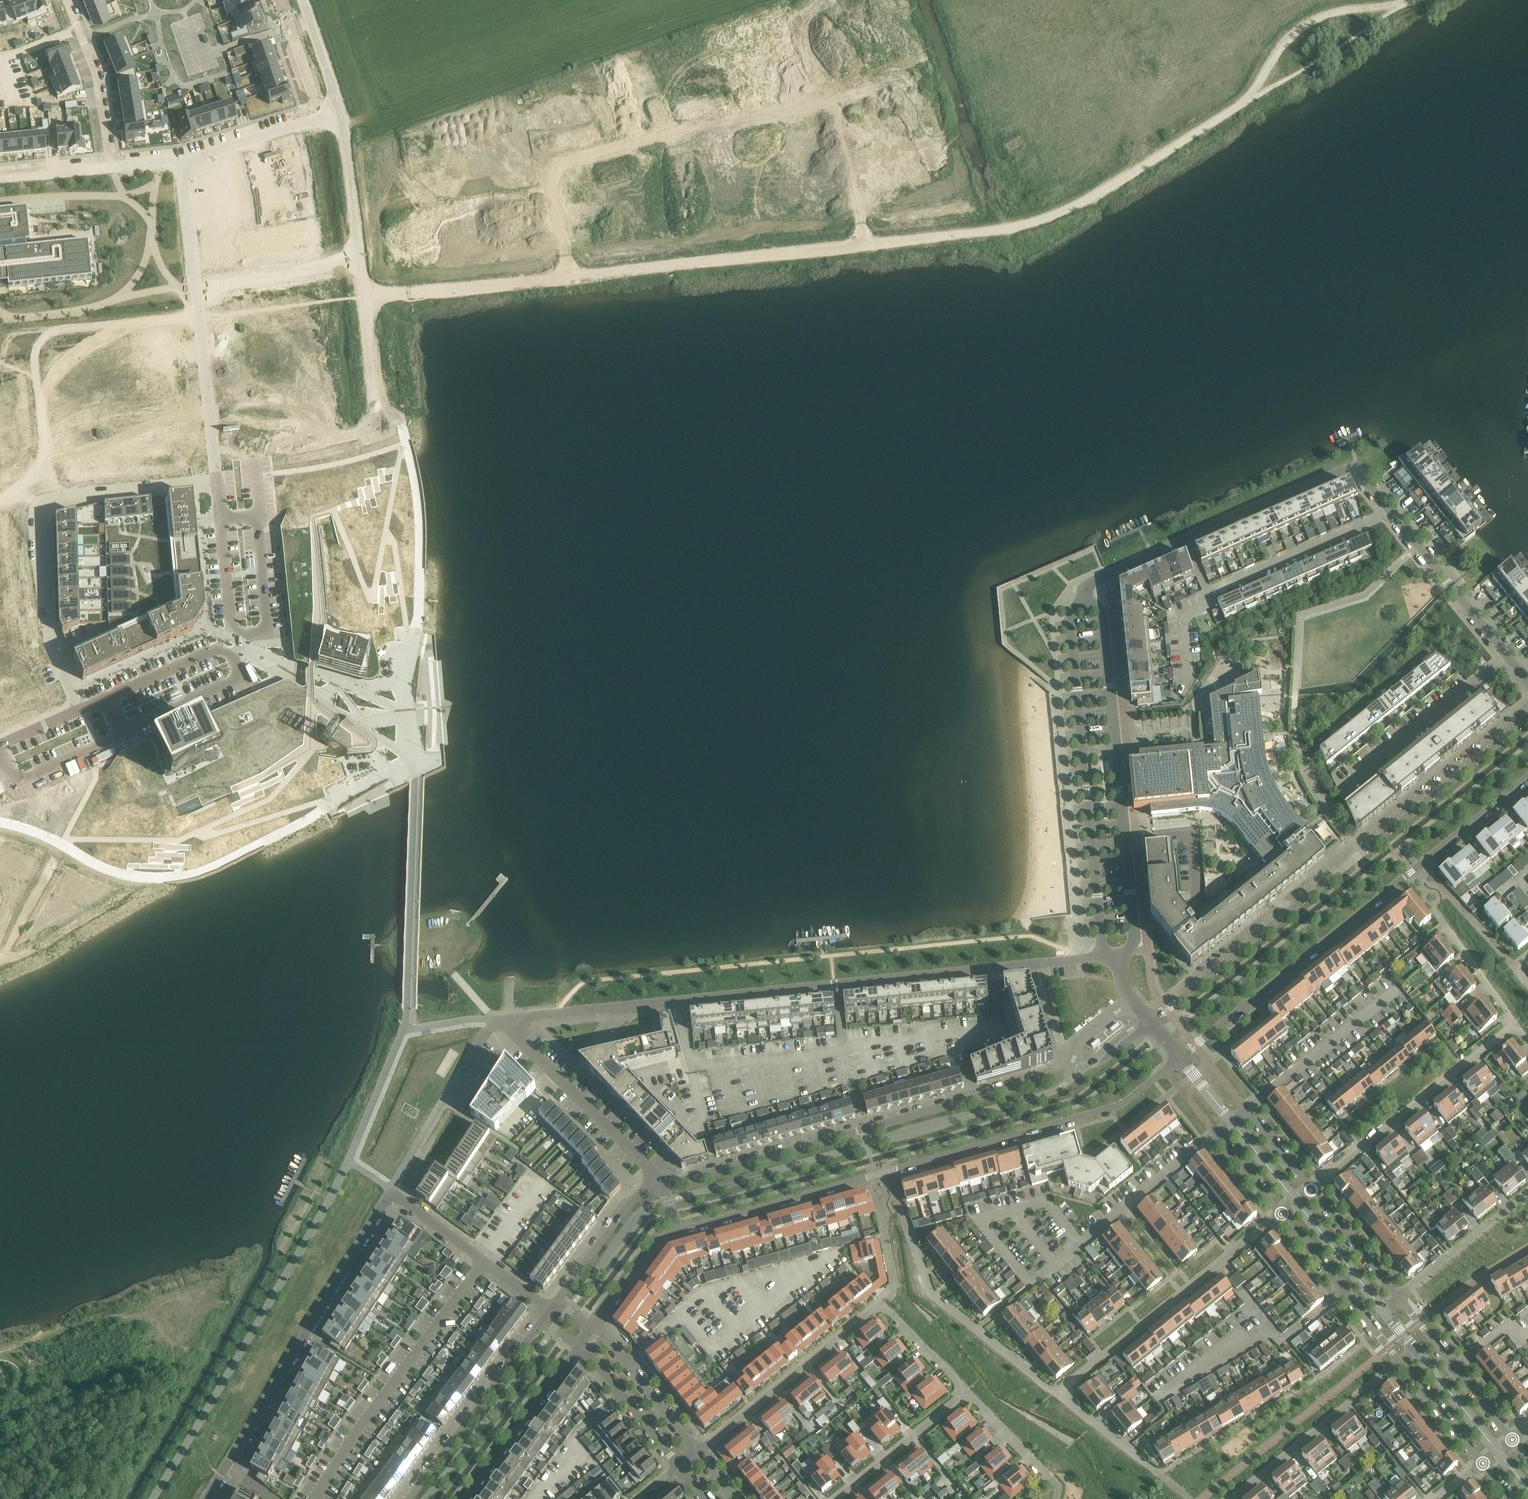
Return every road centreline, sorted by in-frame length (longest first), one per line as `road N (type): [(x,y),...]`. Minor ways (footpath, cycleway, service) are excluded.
road 1 (track): [(366,298),(1013,227),(1064,212),(1245,99),(1300,27),(1330,12),(1407,0)]
road 2 (residential): [(677,1231),(1109,1109),(1180,1058)]
road 3 (residential): [(1153,1022),(1108,1058),(1071,1071),(664,1185)]
road 4 (residential): [(549,1310),(401,1198),(387,1199),(226,1465)]
road 5 (unclassified): [(1527,720),(1153,1022)]
road 6 (residential): [(511,1019),(984,969)]
road 7 (unclassified): [(1180,1058),(1527,777)]
road 8 (residential): [(830,103),(555,165),(569,276)]
road 9 (residential): [(1391,514),(1360,474),(1343,470),(1089,583),(1084,604)]
road 10 (residential): [(1130,952),(1134,937),(1100,614),(1084,604)]
road 11 (residential): [(1084,604),(1070,616),(1104,955)]
road 12 (residential): [(183,161),(218,487)]
road 13 (unclassified): [(377,434),(338,113)]
road 14 (residential): [(1216,1134),(977,1330)]
road 15 (residential): [(1057,1392),(1282,1215)]
road 16 (residential): [(1515,1024),(1312,1189)]
road 17 (residential): [(549,1310),(409,1498)]
road 18 (residential): [(698,1451),(879,1307)]
road 19 (residential): [(664,1185),(523,1042),(511,1019)]
road 20 (residential): [(1232,1498),(1402,1364)]
road 21 (residential): [(1508,656),(1341,785)]
road 22 (residential): [(50,514),(52,628),(81,709)]
road 23 (residential): [(1391,514),(1211,592)]
road 24 (residential): [(257,516),(253,447),(377,434)]
road 25 (residential): [(1396,988),(1246,1110)]
road 26 (unknown): [(8,333),(199,314)]
road 27 (residential): [(1282,1215),(1402,1364)]
road 28 (residential): [(465,1498),(579,1347)]
road 29 (residential): [(1508,656),(1391,514)]
road 30 (residential): [(1399,1298),(1512,1439)]
road 31 (residential): [(66,0),(97,76),(114,167)]
road 32 (residential): [(664,1185),(628,1205),(549,1310)]
road 33 (residential): [(50,514),(218,487)]
road 34 (track): [(366,298),(199,314)]
road 35 (residential): [(837,1498),(966,1393)]
road 36 (residential): [(1399,1298),(1527,1193)]
road 37 (residential): [(698,1451),(594,1327)]
road 38 (residential): [(579,1347),(680,1466)]
road 39 (residential): [(121,733),(241,677),(232,657)]
road 40 (residential): [(0,755),(12,783),(121,733)]
road 41 (residential): [(830,103),(867,243)]
road 42 (residential): [(320,118),(183,161)]
road 43 (residential): [(1312,1189),(1399,1298)]
road 44 (unclassified): [(1385,1308),(1297,1202)]
road 45 (residential): [(232,657),(211,651),(106,698)]
road 46 (residential): [(245,635),(261,633),(268,620),(257,516)]
road 47 (residential): [(594,1327),(658,1241),(677,1231)]
road 48 (residential): [(1157,1472),(1057,1392)]
road 49 (unclassified): [(1498,1450),(1418,1350)]
road 50 (residential): [(1402,1364),(1483,1463)]
road 51 (residential): [(280,0),(320,118)]
road 52 (residential): [(1443,923),(1515,1024)]
road 53 (residential): [(221,520),(230,623),(245,635)]
road 54 (residential): [(879,1307),(966,1393)]
road 55 (residential): [(977,1330),(932,1296),(910,1234)]
road 56 (residential): [(1104,955),(984,969)]

